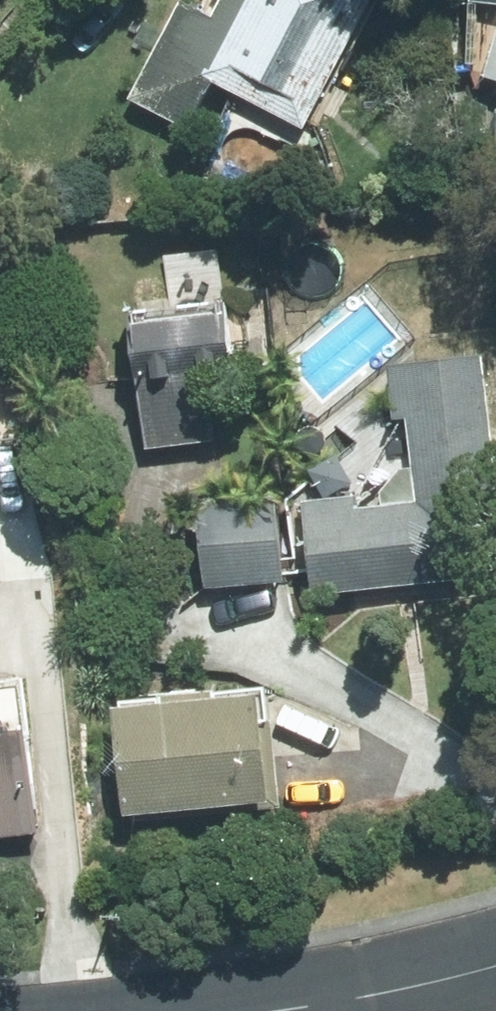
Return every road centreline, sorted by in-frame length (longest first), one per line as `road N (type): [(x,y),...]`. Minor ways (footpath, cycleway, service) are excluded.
road 1 (tertiary): [(251,1010),(464,984),(495,971)]

